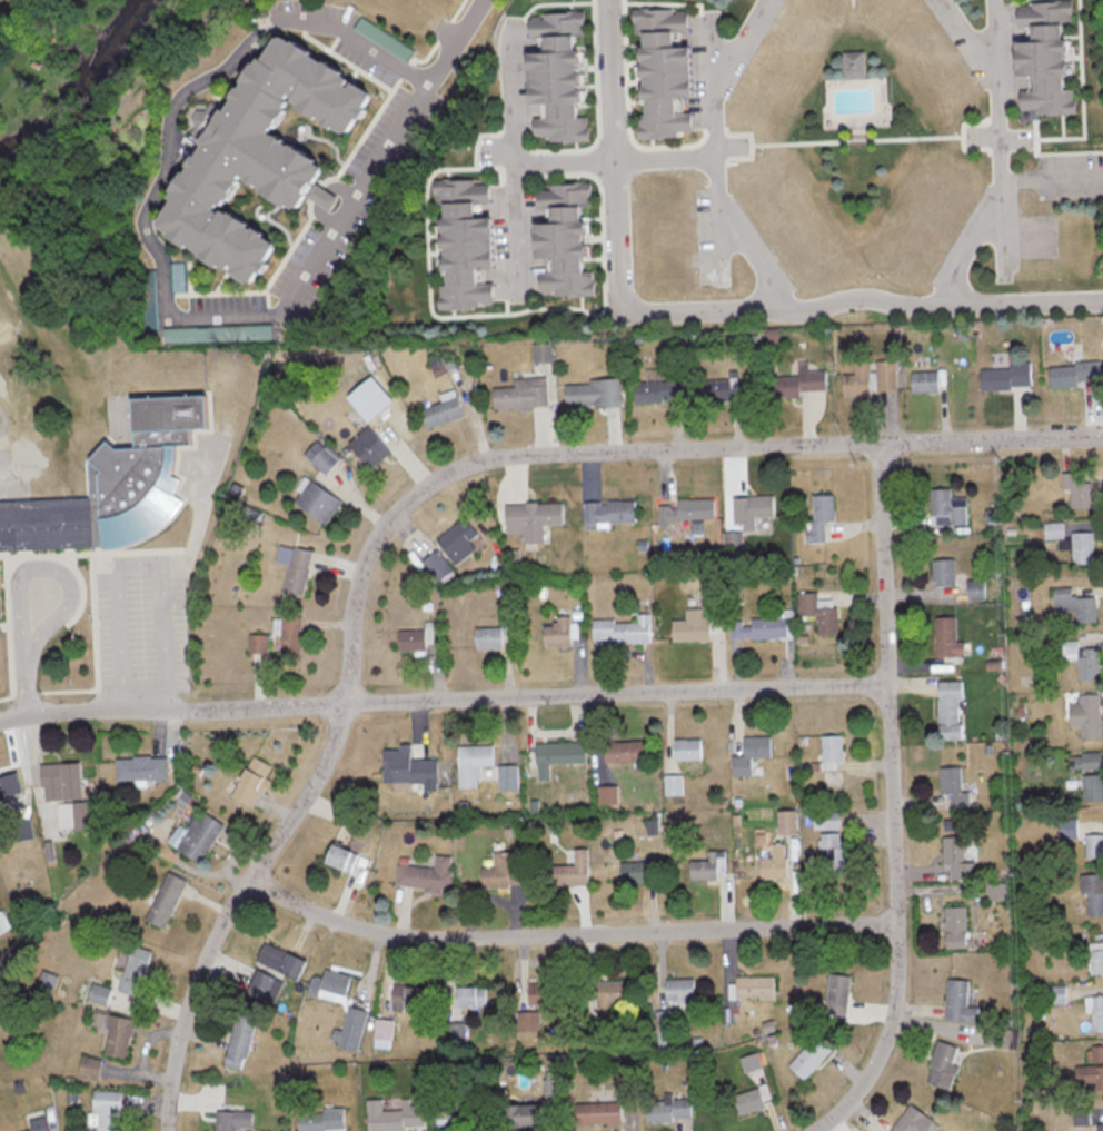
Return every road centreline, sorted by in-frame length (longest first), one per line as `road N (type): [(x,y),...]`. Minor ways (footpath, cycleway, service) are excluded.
road 1 (residential): [(1102,436),(515,456),(455,472),(425,489),(394,515),(356,593),(337,731),(322,774),(205,963),(175,1066),(168,1130)]
road 2 (residential): [(888,685),(107,710),(0,721)]
road 3 (residential): [(1102,300),(915,306),(868,297),(811,309),(627,311),(615,0)]
road 4 (residential): [(812,1130),(870,1075),(893,1010),(878,444)]
road 5 (residential): [(895,925),(436,941),(329,920),(248,883)]
road 6 (residential): [(1000,0),(1007,185),(954,280),(955,304)]
road 7 (residential): [(518,294),(513,28)]
road 8 (residential): [(722,157),(515,160)]

